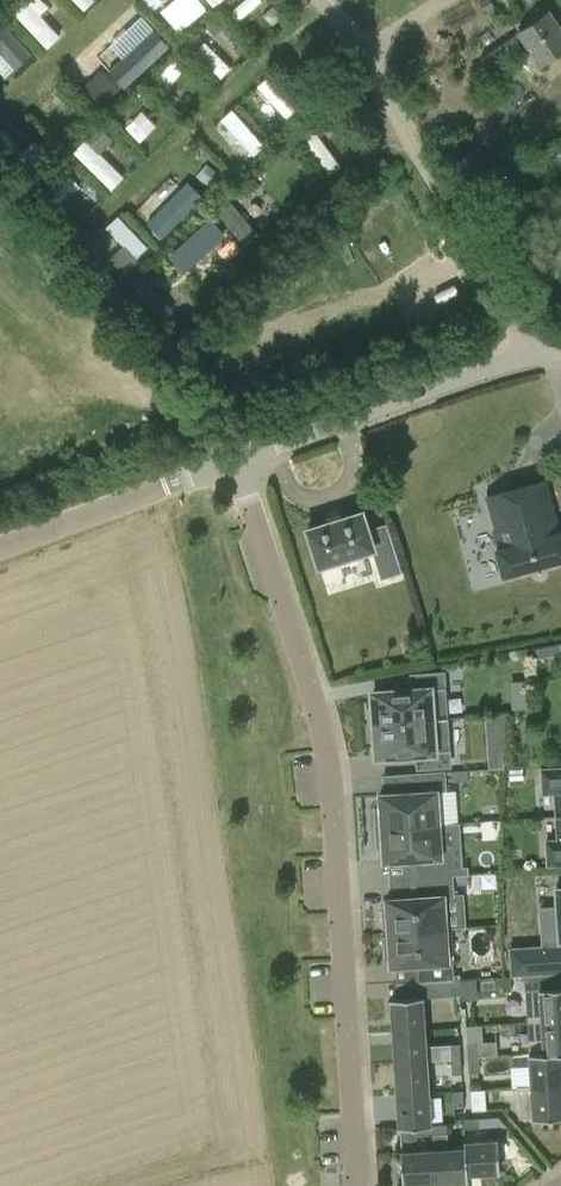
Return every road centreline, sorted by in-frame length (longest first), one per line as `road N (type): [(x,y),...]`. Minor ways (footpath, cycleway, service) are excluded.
road 1 (residential): [(358,1185),(326,749),(234,462)]
road 2 (tertiary): [(560,348),(404,393),(234,462)]
road 3 (tertiary): [(234,462),(0,549)]

